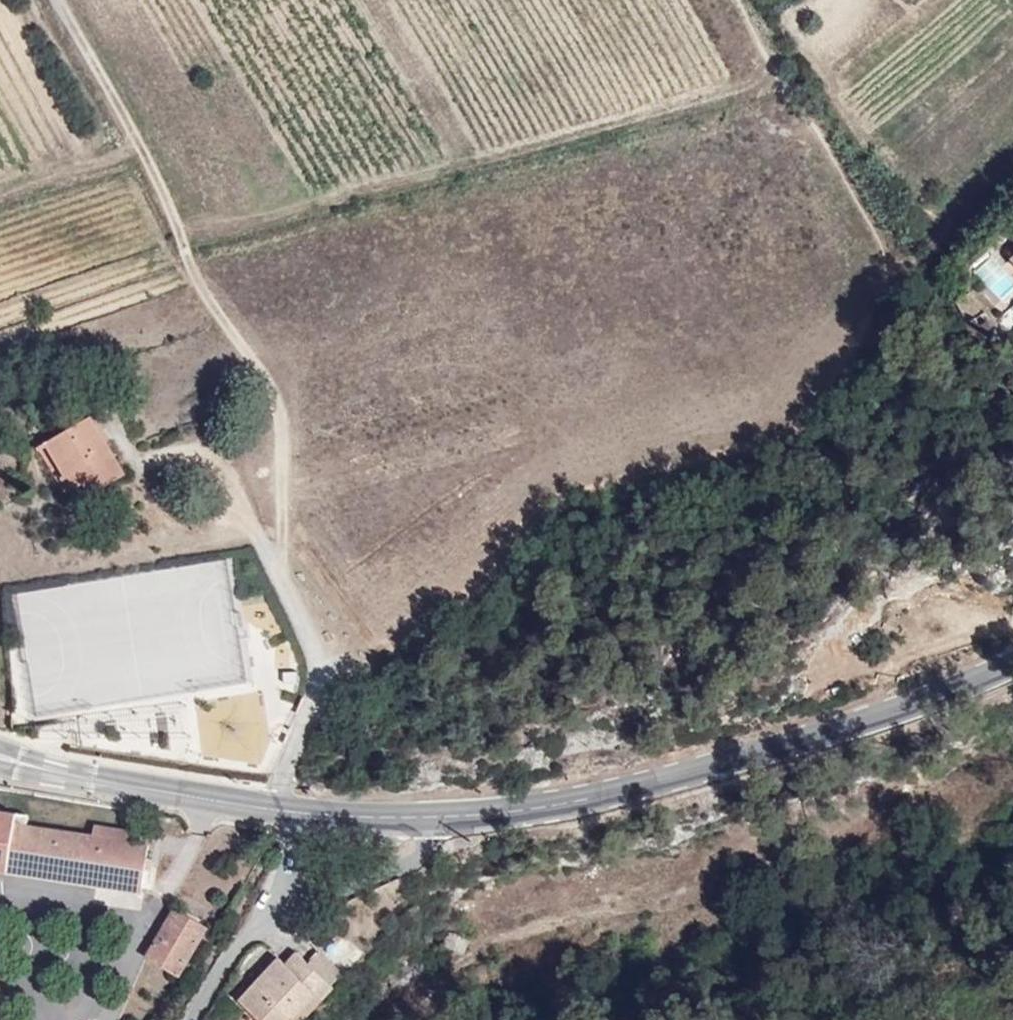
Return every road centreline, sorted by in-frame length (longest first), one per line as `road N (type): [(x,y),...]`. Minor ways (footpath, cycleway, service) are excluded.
road 1 (tertiary): [(426,818),(542,807),(809,740),(1012,662)]
road 2 (tertiary): [(0,754),(59,772),(289,811)]
road 3 (residential): [(275,913),(411,861),(426,818)]
road 4 (tertiary): [(289,811),(426,818)]
road 5 (residential): [(194,1019),(251,933),(275,913)]

